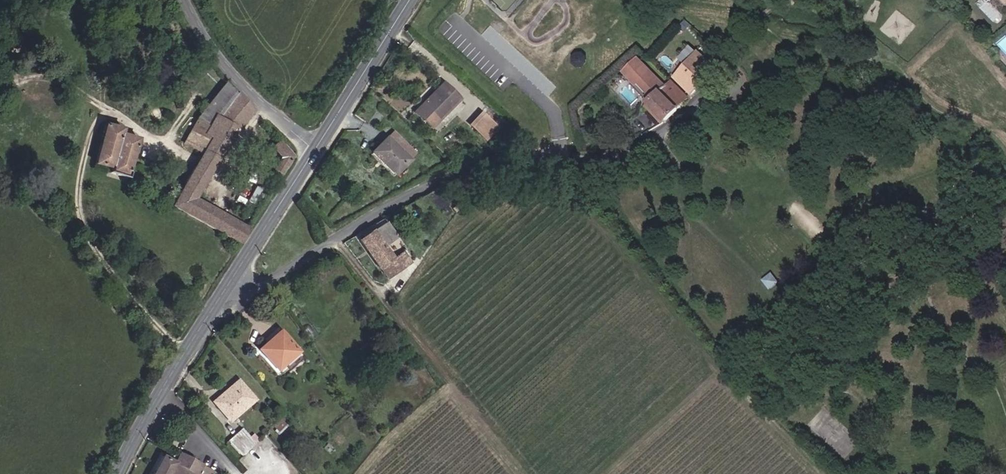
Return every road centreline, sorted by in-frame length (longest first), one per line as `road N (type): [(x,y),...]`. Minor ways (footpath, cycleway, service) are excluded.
road 1 (residential): [(559,162),(481,163),(259,286),(231,280)]
road 2 (secondary): [(231,280),(117,473)]
road 3 (residential): [(559,162),(606,162),(658,142),(721,61)]
road 4 (unclassified): [(316,148),(208,47),(187,0)]
road 5 (secondary): [(410,0),(316,148)]
road 6 (secondary): [(316,148),(231,280)]

